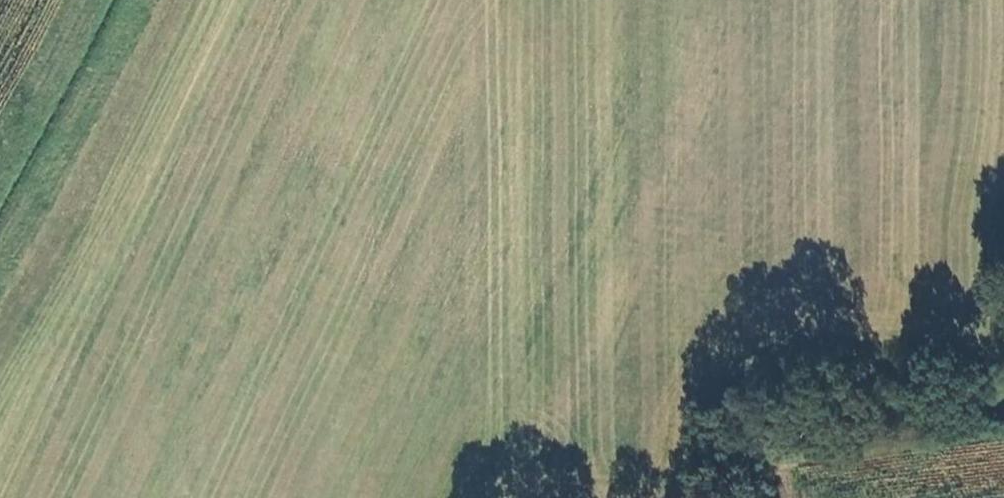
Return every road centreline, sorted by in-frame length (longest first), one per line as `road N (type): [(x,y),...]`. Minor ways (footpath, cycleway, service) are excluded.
road 1 (track): [(744,497),(737,456),(748,431),(1003,414)]

